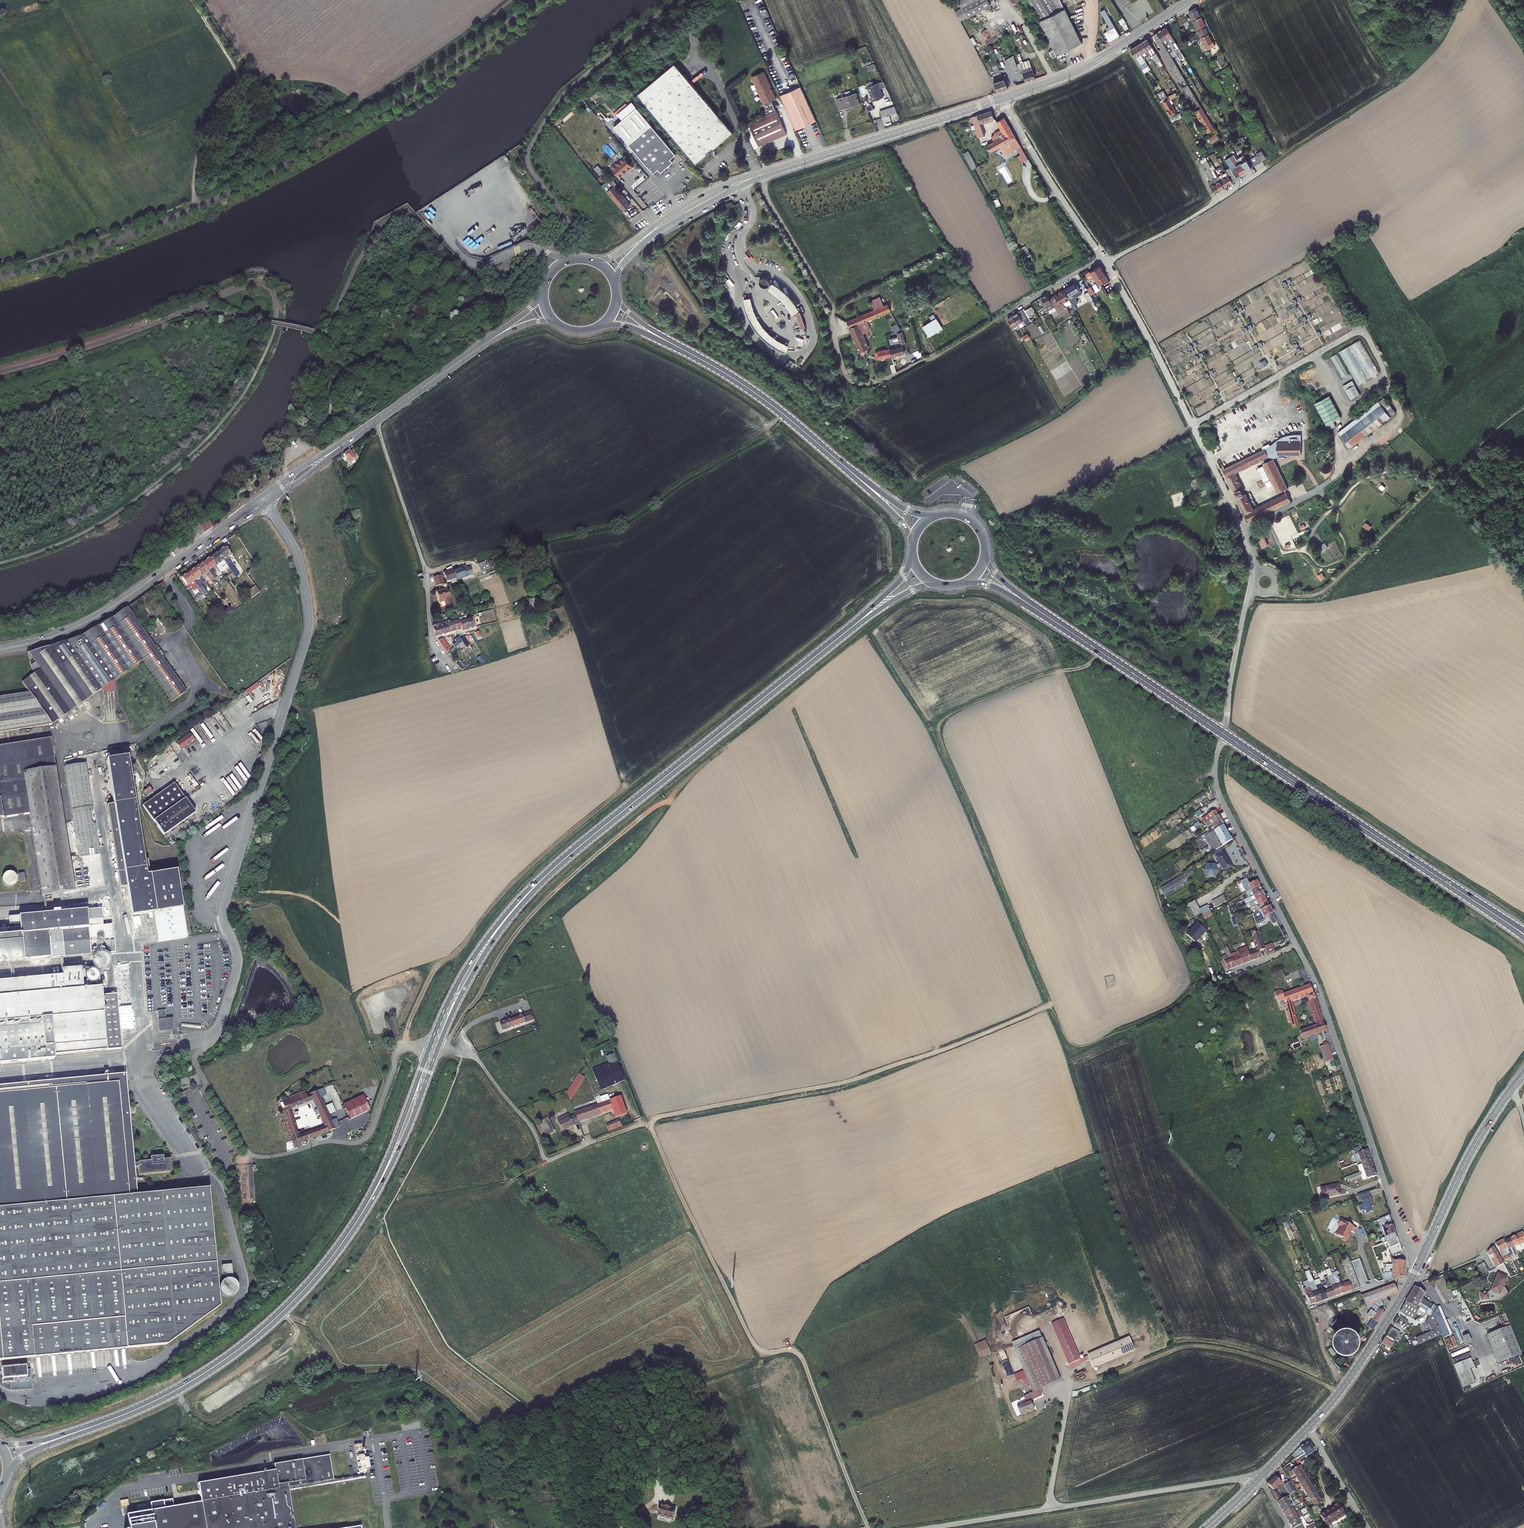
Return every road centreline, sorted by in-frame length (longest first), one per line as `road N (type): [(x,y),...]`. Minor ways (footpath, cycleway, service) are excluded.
road 1 (track): [(650,1125),(849,1082),(1051,1006),(939,725),(1036,677),(1085,666),(1101,652)]
road 2 (track): [(868,1527),(801,1357),(754,1344),(650,1125),(548,1160),(529,1125),(479,1061),(463,1053)]
road 3 (unclassified): [(266,504),(297,556),(309,624),(224,908),(234,979),(219,1025),(189,1044)]
road 4 (unclassified): [(196,208),(383,109),(536,0)]
road 5 (secondary): [(554,868),(845,632)]
road 6 (unclassified): [(429,1047),(400,1053),(365,1139),(264,1157),(243,1145),(189,1044)]
road 7 (secondary): [(85,1429),(172,1392),(245,1344),(310,1283),(363,1211)]
road 8 (unclassified): [(1421,1260),(1404,1238),(1297,946)]
road 9 (unknown): [(546,253),(570,227),(530,164),(530,148),(570,88),(678,0)]
road 10 (unclassified): [(930,1527),(1262,1475)]
road 11 (unclassified): [(1252,563),(1224,487),(1107,264)]
road 12 (secondary): [(1486,908),(1223,734)]
road 13 (track): [(1338,1394),(1253,1357),(1188,1346),(1069,1390)]
road 14 (unclassified): [(376,421),(425,570),(431,635),(447,665)]
road 15 (track): [(1460,0),(1443,43),(1420,67),(1283,156)]
road 16 (secondary): [(781,168),(1002,99)]
road 17 (unclassified): [(1297,946),(1217,788),(1223,734)]
road 18 (track): [(196,208),(199,150),(238,73),(193,0)]
road 19 (secondary): [(0,649),(87,622),(199,545)]
road 20 (secondary): [(554,868),(469,964),(429,1047)]
road 21 (secondary): [(438,1048),(480,959),(554,868)]
road 22 (secondary): [(1002,99),(1084,67),(1192,0)]
road 23 (secondary): [(1223,734),(1044,615)]
road 24 (secondary): [(781,168),(704,194),(617,253),(591,260)]
road 25 (tertiary): [(1421,1260),(1476,1144),(1523,1074)]
road 26 (secondary): [(616,287),(623,264),(652,235),(781,168)]
road 27 (unclassified): [(1107,264),(1283,156)]
road 28 (secondary): [(849,471),(763,399),(695,356)]
road 29 (unclassified): [(1102,259),(1002,99)]
road 30 (secondary): [(363,1211),(398,1150),(438,1048)]
road 31 (tertiary): [(1309,1427),(1411,1279)]
road 32 (secondary): [(429,1047),(363,1211)]
road 33 (unclassified): [(1223,734),(1249,592)]
road 34 (secondary): [(376,421),(480,346)]

